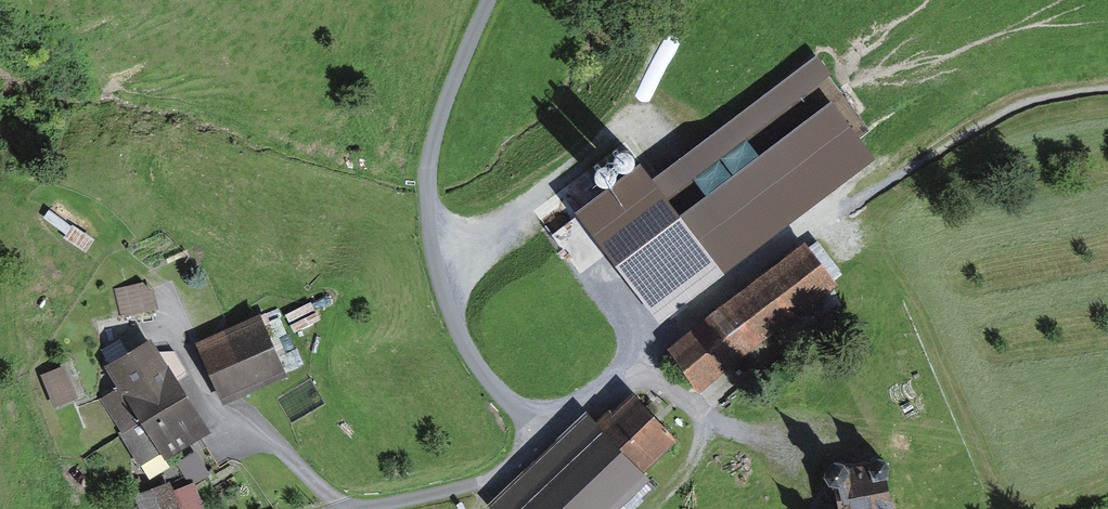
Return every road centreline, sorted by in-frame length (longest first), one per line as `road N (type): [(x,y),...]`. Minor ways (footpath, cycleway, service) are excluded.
road 1 (track): [(1107,88),(1051,92),(802,233)]

